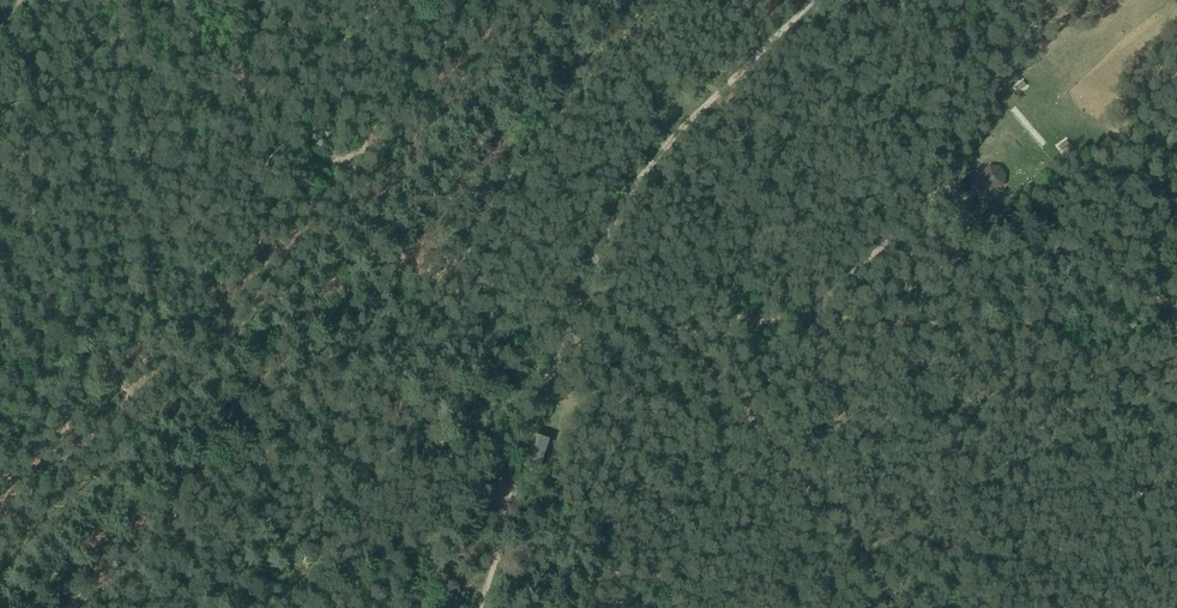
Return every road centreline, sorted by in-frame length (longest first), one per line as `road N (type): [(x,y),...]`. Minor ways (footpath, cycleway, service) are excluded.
road 1 (track): [(812,0),(625,198),(547,375)]
road 2 (track): [(547,375),(609,336),(810,316),(847,268),(943,188)]
road 3 (track): [(899,607),(669,331)]

